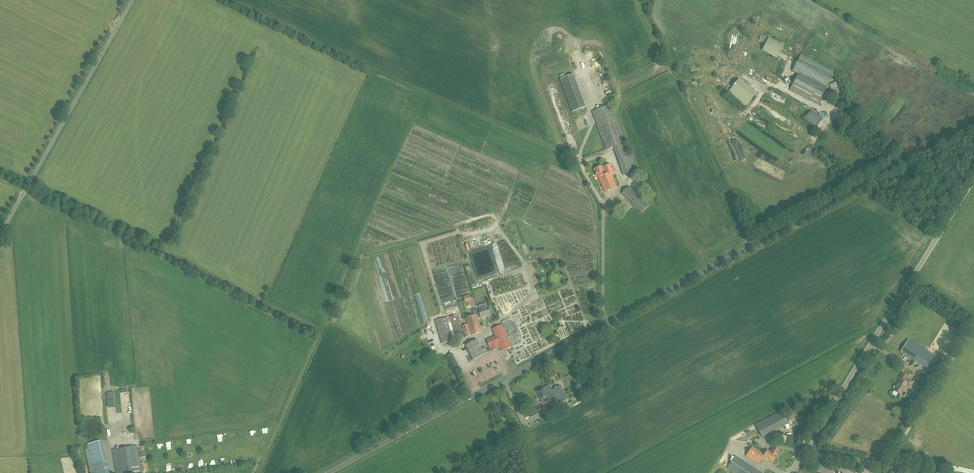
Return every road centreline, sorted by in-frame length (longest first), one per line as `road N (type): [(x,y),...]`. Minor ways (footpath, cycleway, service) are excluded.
road 1 (tertiary): [(327,472),(973,125)]
road 2 (unclassified): [(805,451),(973,180)]
road 3 (unclassified): [(0,232),(132,0)]
road 4 (unclassified): [(926,472),(805,451)]

